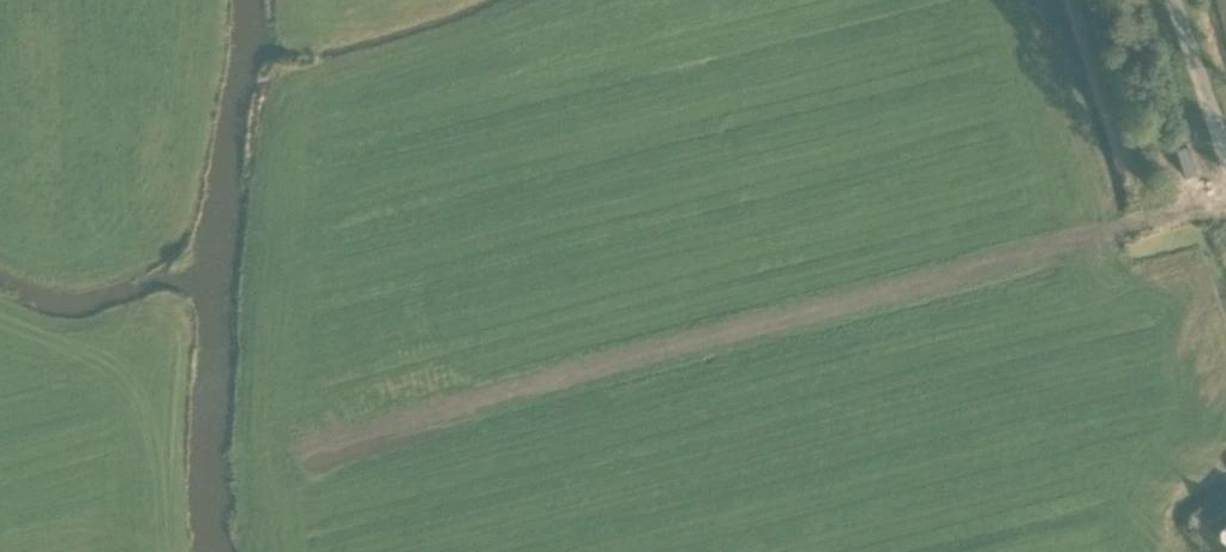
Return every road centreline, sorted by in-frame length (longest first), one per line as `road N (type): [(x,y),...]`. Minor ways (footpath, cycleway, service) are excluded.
road 1 (unclassified): [(1225,141),(1179,0)]

